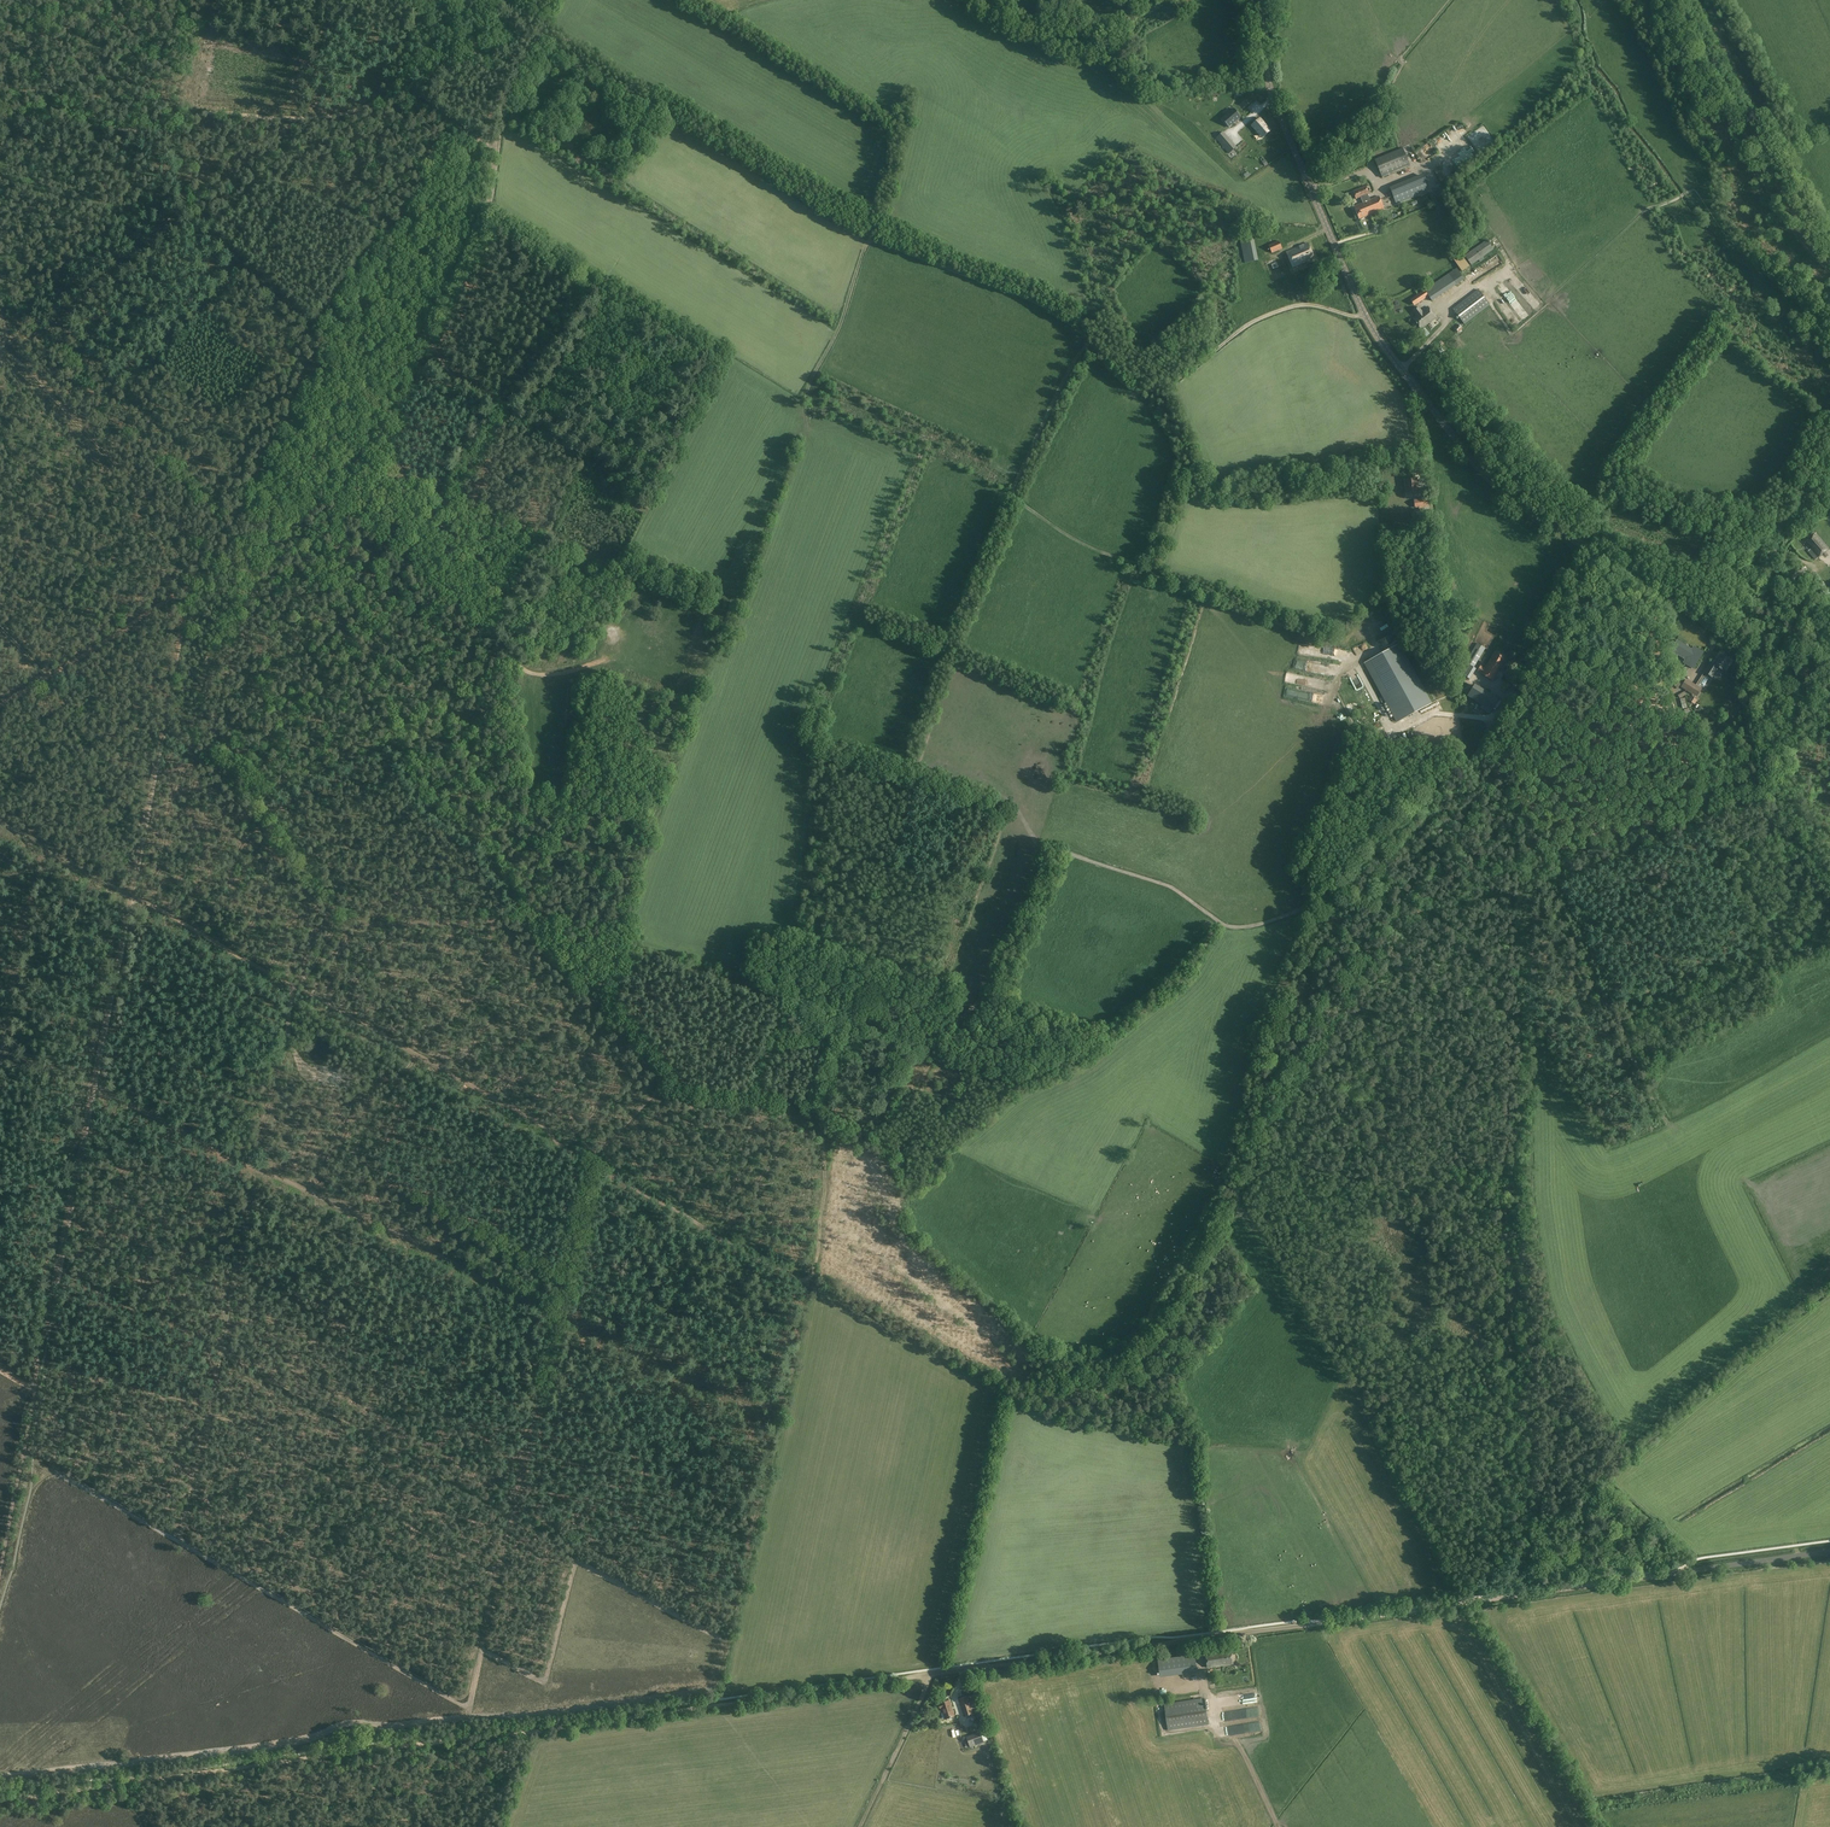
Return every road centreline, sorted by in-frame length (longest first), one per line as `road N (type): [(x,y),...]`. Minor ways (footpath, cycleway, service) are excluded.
road 1 (track): [(1829,1551),(0,1800)]
road 2 (track): [(1046,847),(986,993),(935,1050),(856,1027),(821,1115),(817,1261),(731,1612),(722,1690),(517,1716),(349,1723),(287,1743),(0,1776)]
road 3 (track): [(31,1486),(48,1475),(66,1478),(462,1703),(472,1695),(591,1162),(661,1086)]
road 4 (tertiary): [(1829,701),(1529,510),(1480,469),(1396,363),(1360,304),(1268,83),(1261,0)]
road 5 (track): [(0,821),(535,1120),(558,1143),(807,1284)]
road 6 (track): [(164,736),(243,799),(274,852),(337,924),(516,920),(661,1086),(701,1105),(757,1103),(821,1115)]
road 7 (track): [(193,582),(35,1388)]
road 8 (track): [(1046,847),(1166,884),(1233,926),(1315,903),(1477,751),(1594,552)]
road 9 (track): [(532,48),(499,121),(488,200),(426,331),(359,387),(271,527),(193,582)]
road 10 (track): [(0,1055),(93,1081),(557,1314)]
road 11 (track): [(1829,306),(1782,261),(1754,263),(1694,189),(1644,210),(1514,337),(1481,286),(1469,286),(1444,304),(1445,323),(1400,368)]
road 12 (track): [(888,217),(869,236),(1047,306),(1138,389),(1168,384),(1239,331),(1297,305),(1367,319)]
road 13 (track): [(807,418),(806,386),(836,333),(869,236),(538,38)]
road 14 (track): [(0,119),(168,132),(196,115),(337,117),(401,95),(499,147)]
road 15 (track): [(1458,769),(1428,867),(1341,994),(1290,1045),(1225,1172)]
road 16 (track): [(1477,751),(1667,1124)]
road 17 (track): [(426,331),(442,365),(487,396),(489,406),(403,561),(308,477)]
road 18 (track): [(172,1537),(183,1529),(257,1169)]
road 19 (track): [(1336,691),(1355,729),(1293,872),(1317,931),(1309,1023)]
road 20 (track): [(1090,341),(1070,361),(1012,488),(1066,533),(1137,561),(1152,585)]
road 21 (track): [(213,568),(0,347),(6,330),(0,318)]
road 22 (track): [(497,1572),(209,1411)]
road 23 (track): [(168,132),(185,183),(182,208),(76,304),(65,339),(23,367)]
road 24 (track): [(0,705),(193,582)]
road 25 (track): [(1195,1632),(1220,1733),(1238,1742),(1279,1826)]
road 26 (track): [(35,1388),(0,1582)]
road 27 (track): [(860,1826),(938,1668)]
road 28 (track): [(1311,191),(1363,172),(1384,184),(1465,141)]
road 29 (track): [(1829,509),(1780,541),(1761,596),(1761,644)]
road 30 (track): [(1421,168),(1399,145),(1391,120),(1399,59)]

